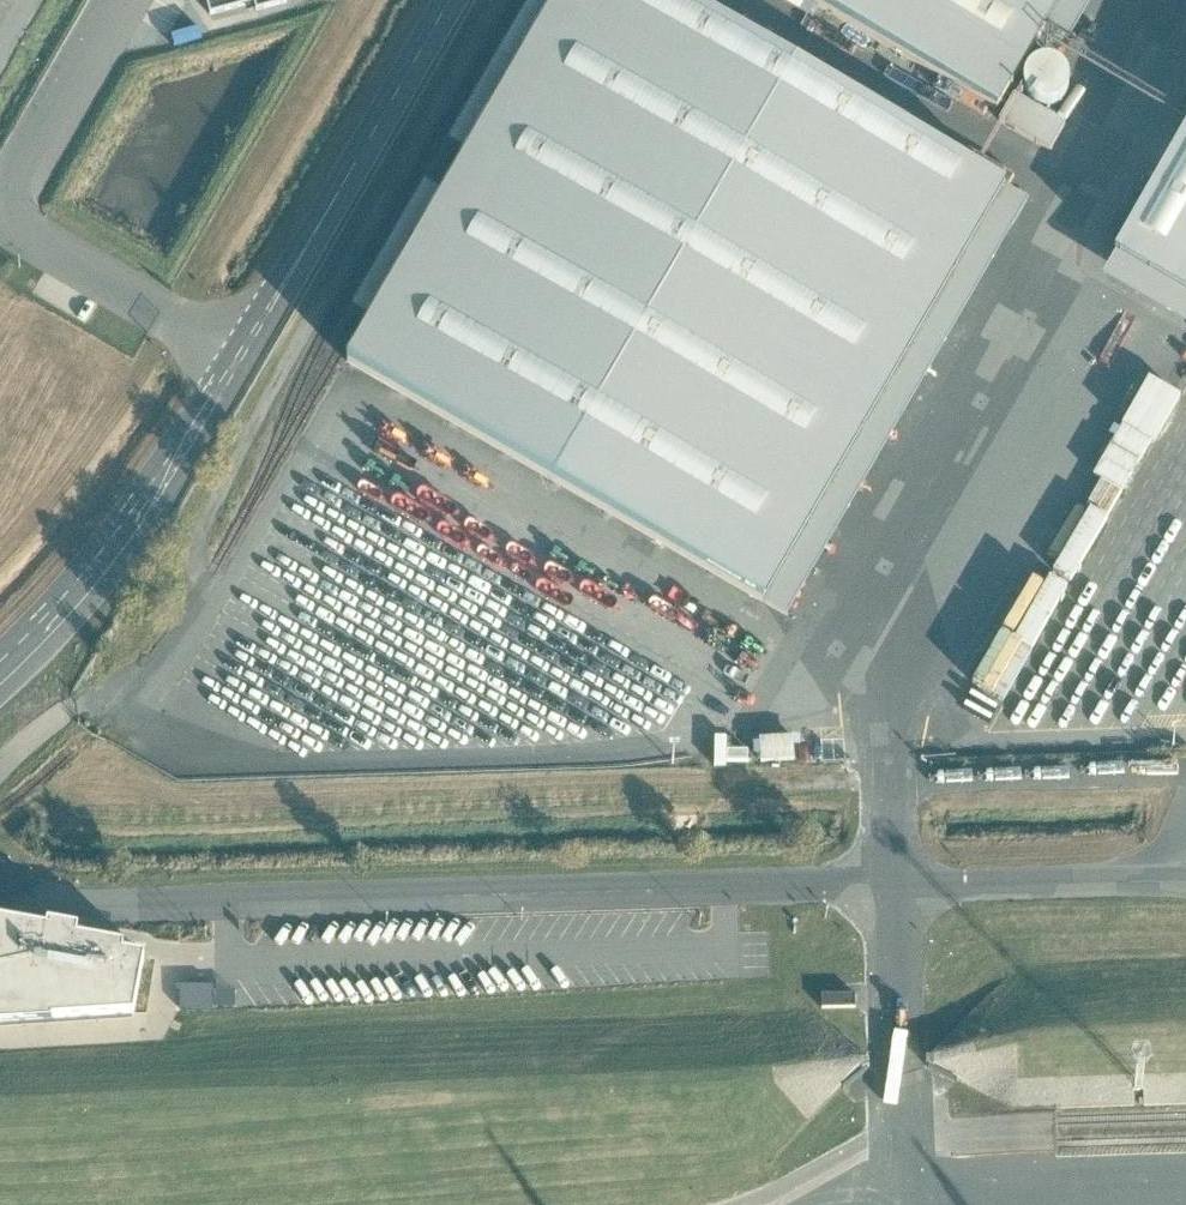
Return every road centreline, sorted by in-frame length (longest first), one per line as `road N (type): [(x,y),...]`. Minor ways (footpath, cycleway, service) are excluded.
road 1 (unclassified): [(0,884),(72,905),(892,886)]
road 2 (unclassified): [(451,0),(258,335),(127,540),(0,683)]
road 3 (unclassified): [(1049,183),(894,715),(892,886)]
road 4 (unclassified): [(741,0),(1049,183)]
road 5 (unclassified): [(892,886),(901,1204)]
road 6 (unclassified): [(892,886),(1185,879)]
road 7 (unclassified): [(1155,0),(1049,183)]

